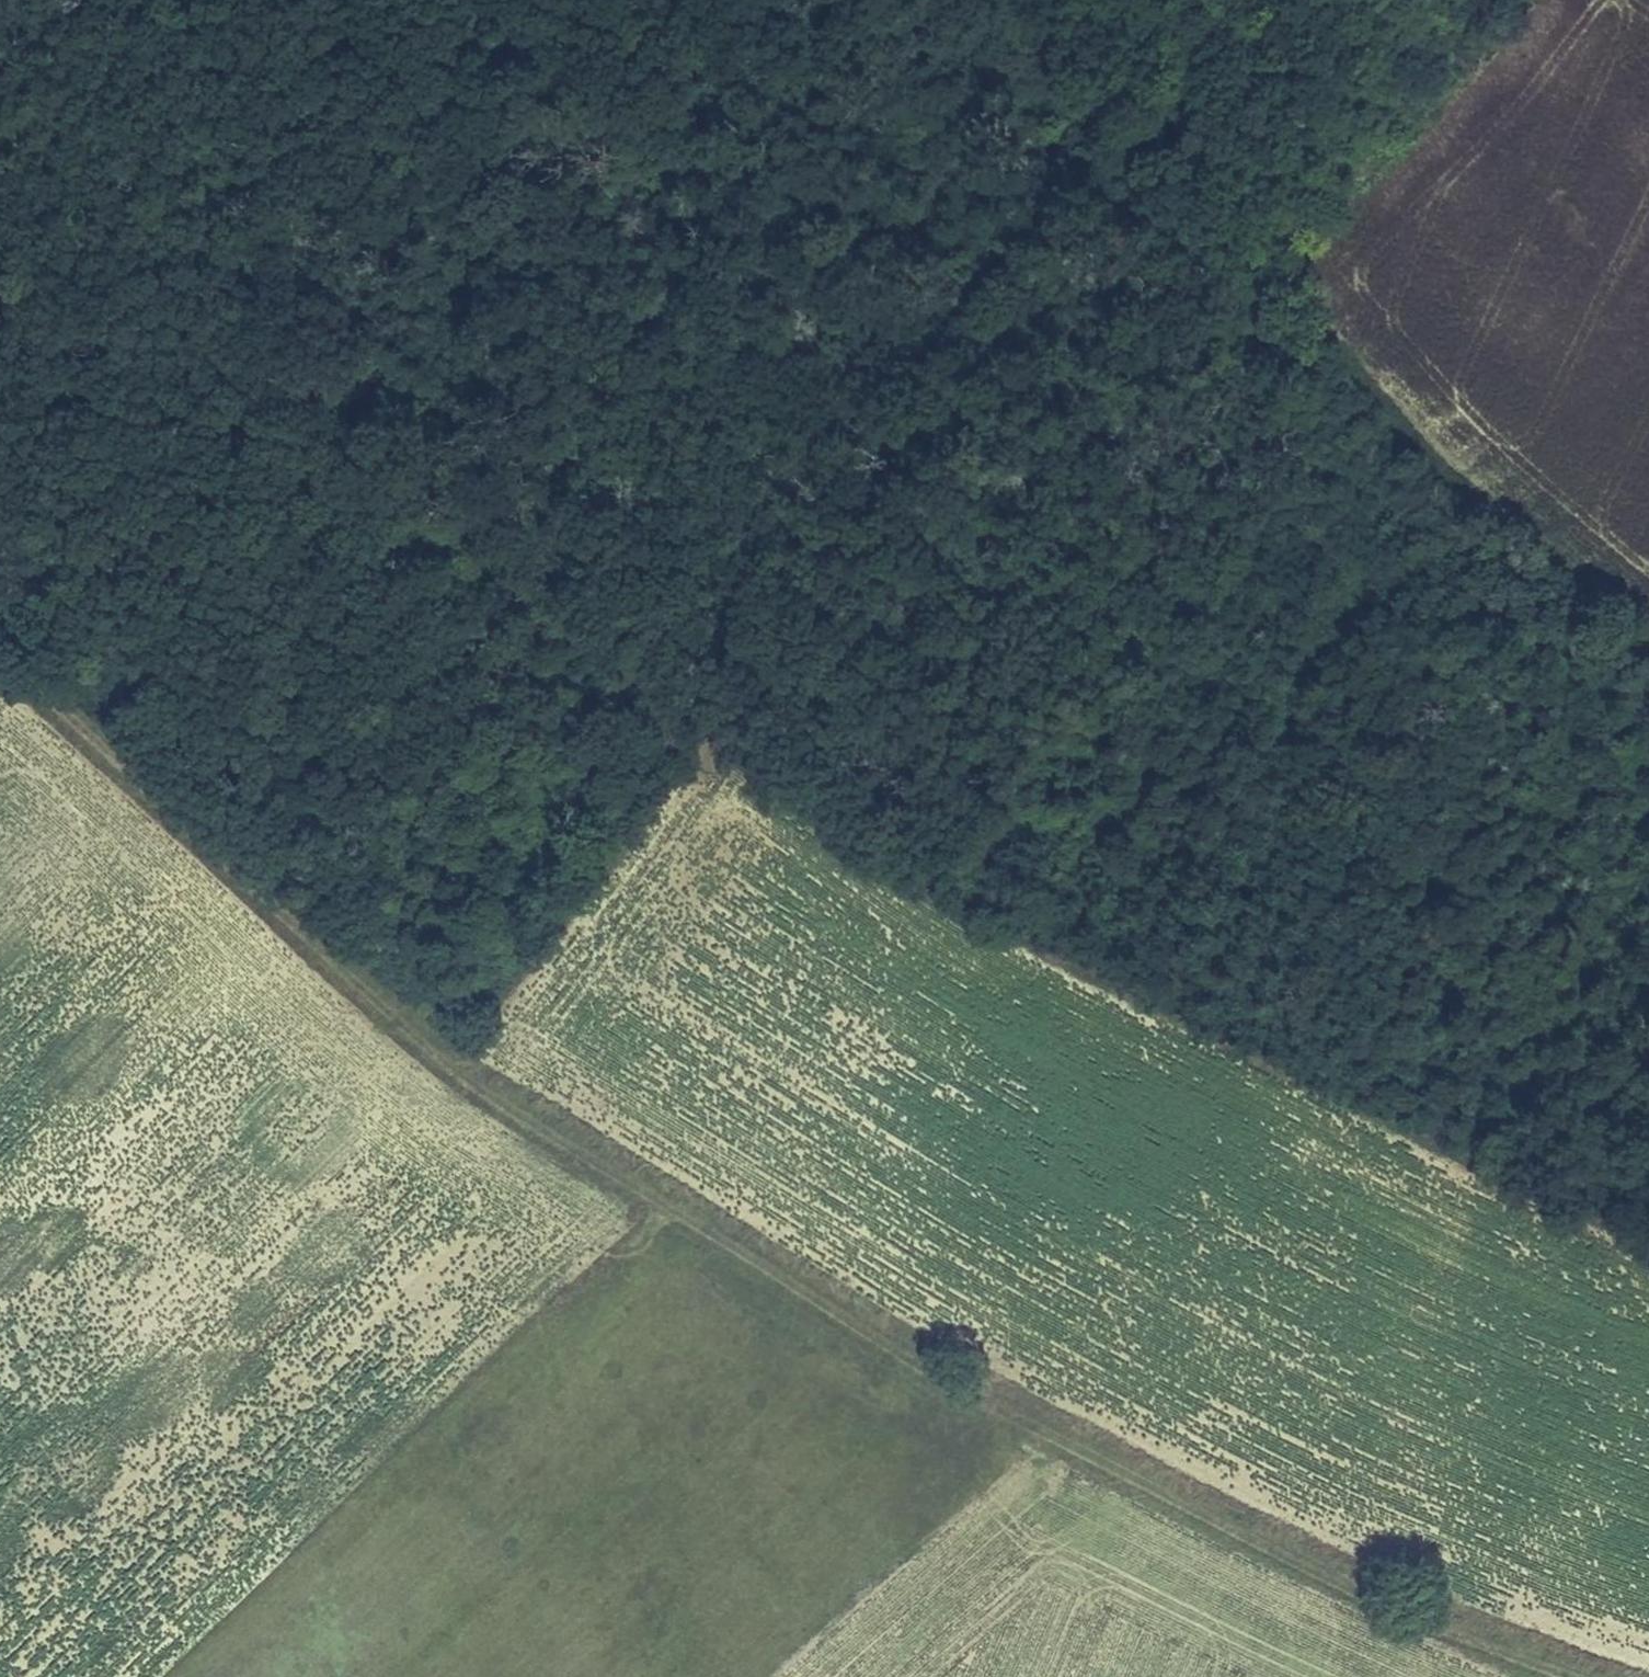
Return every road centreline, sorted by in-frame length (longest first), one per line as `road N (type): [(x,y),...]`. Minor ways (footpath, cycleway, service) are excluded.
road 1 (track): [(1597,1676),(1306,1565),(608,1155),(446,1048),(380,967),(53,680)]

